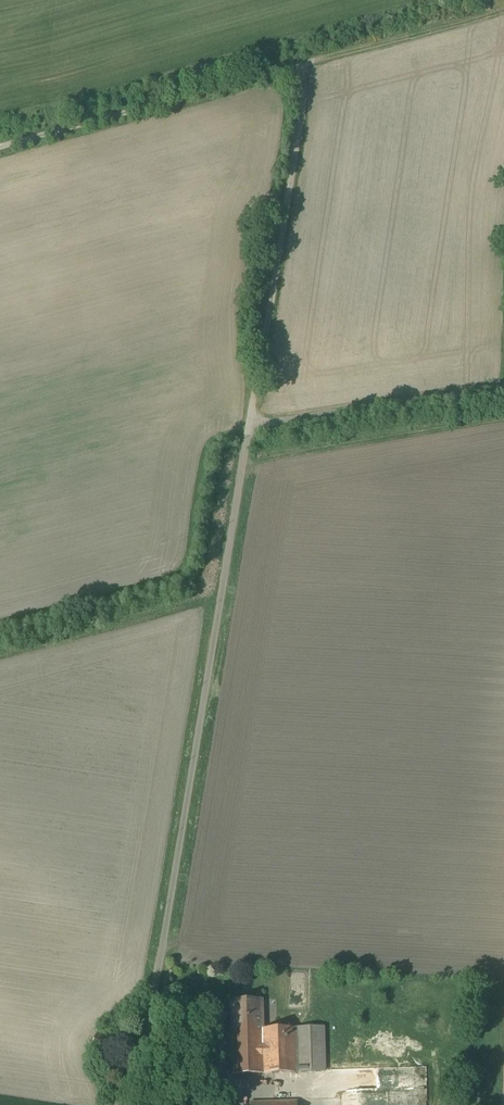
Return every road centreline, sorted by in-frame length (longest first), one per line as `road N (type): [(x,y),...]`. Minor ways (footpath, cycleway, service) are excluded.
road 1 (unclassified): [(503,388),(245,428),(155,993),(113,1104)]
road 2 (track): [(503,11),(298,73)]

